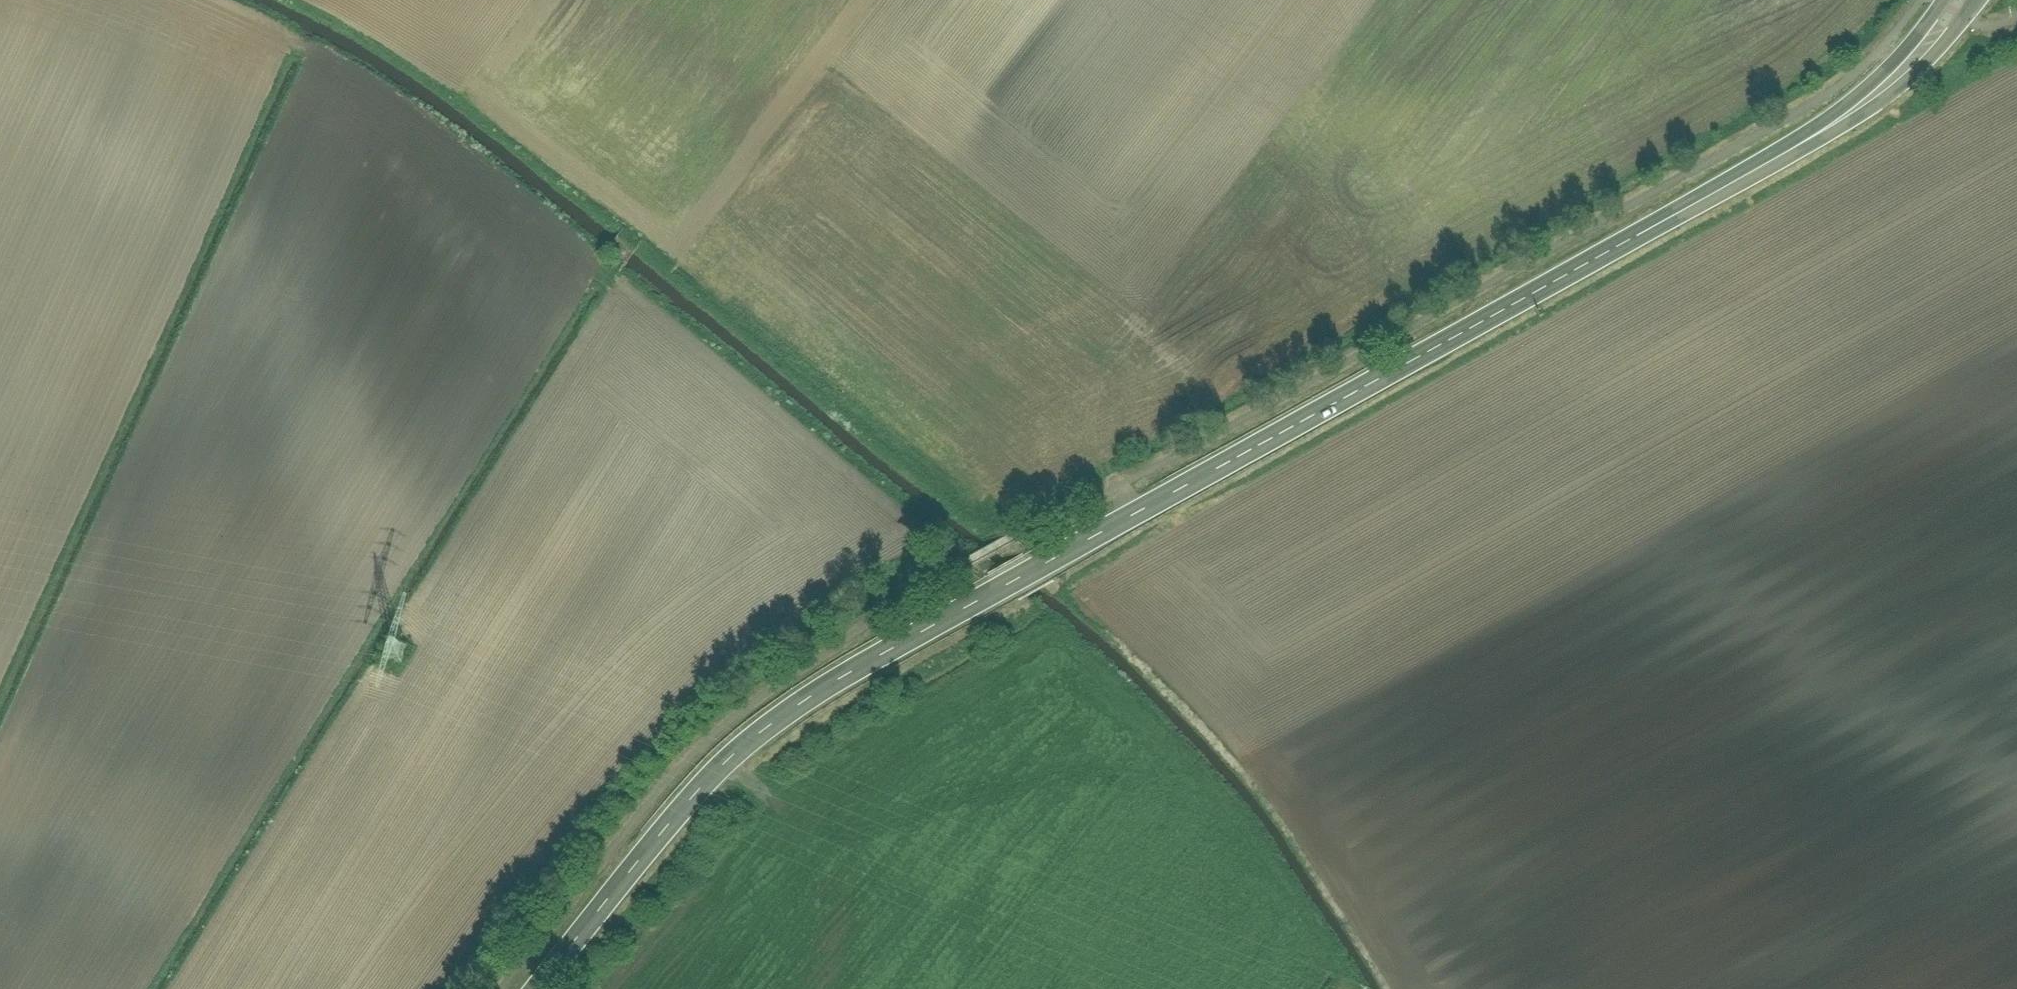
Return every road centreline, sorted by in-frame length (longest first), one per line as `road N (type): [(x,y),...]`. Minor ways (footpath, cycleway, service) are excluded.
road 1 (secondary): [(539,988),(681,810),(737,752),(799,705),(1838,121),(1927,49),(1953,13)]

